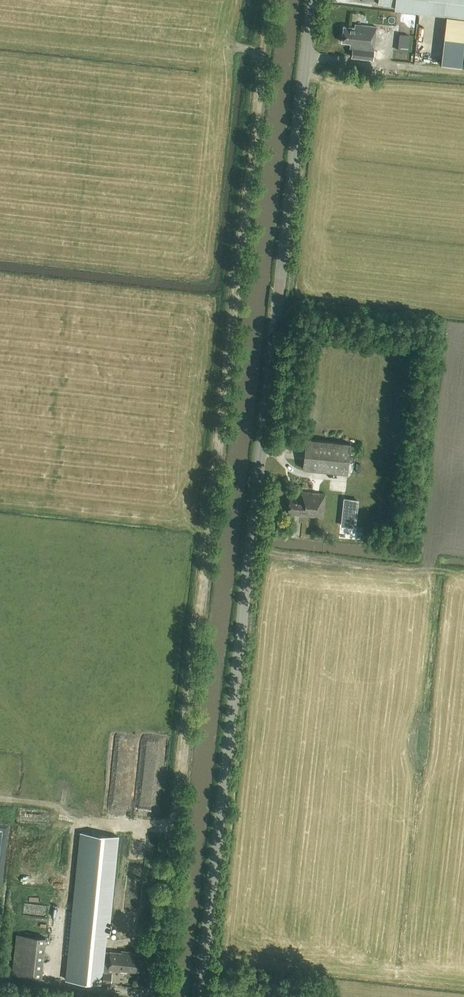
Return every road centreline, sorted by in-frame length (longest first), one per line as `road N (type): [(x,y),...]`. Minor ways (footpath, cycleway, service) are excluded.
road 1 (tertiary): [(199,996),(313,0)]
road 2 (track): [(267,0),(172,834)]
road 3 (unclassified): [(155,996),(172,834)]

